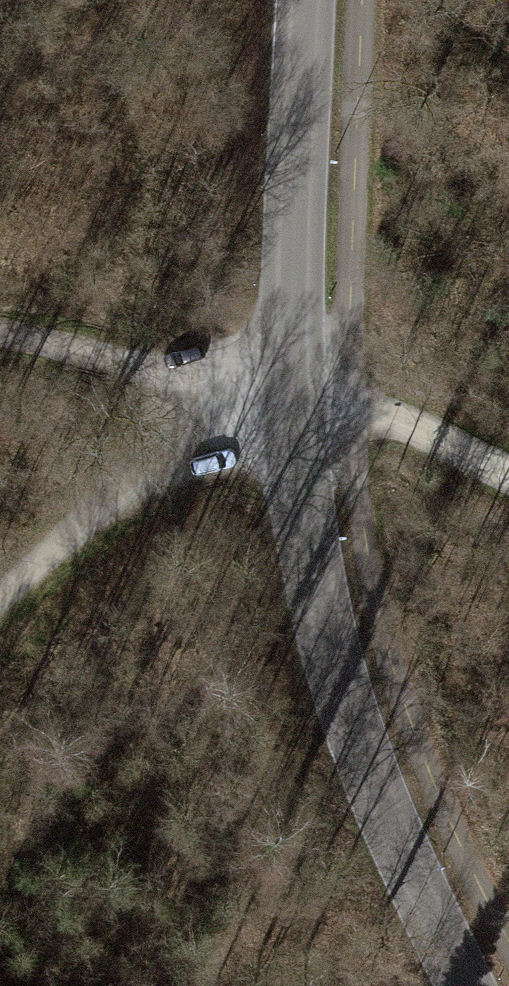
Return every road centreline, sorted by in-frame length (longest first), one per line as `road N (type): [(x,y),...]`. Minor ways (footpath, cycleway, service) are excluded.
road 1 (tertiary): [(466,985),(345,737),(292,530),(277,392),(298,0)]
road 2 (track): [(0,625),(277,392)]
road 3 (track): [(0,337),(277,392)]
road 4 (track): [(277,392),(340,400),(508,479)]

